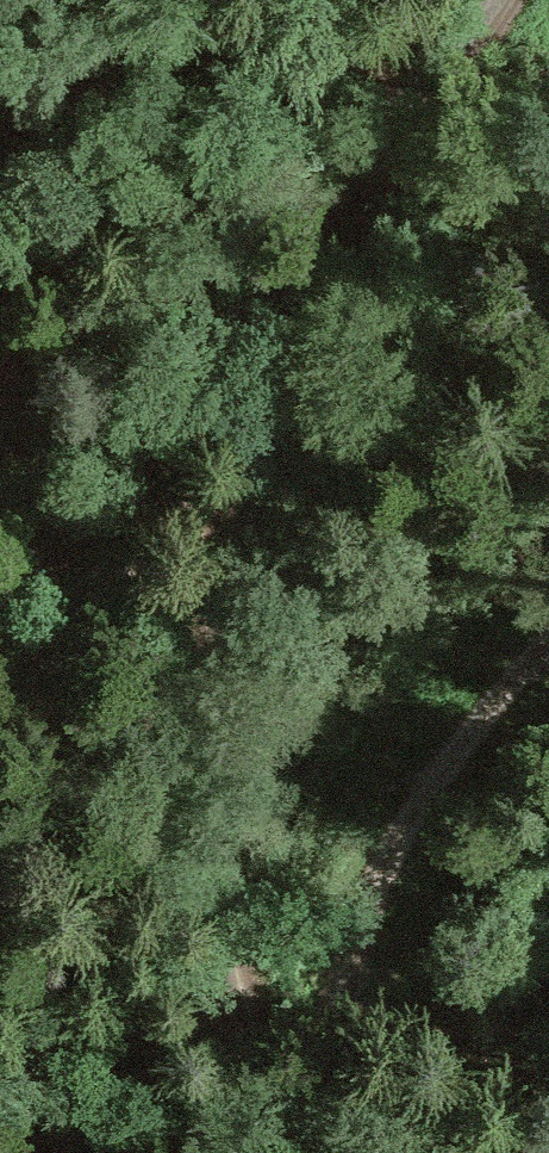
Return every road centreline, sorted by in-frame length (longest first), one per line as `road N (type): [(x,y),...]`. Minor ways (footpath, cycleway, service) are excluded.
road 1 (track): [(293,1152),(210,900),(193,779),(205,649),(243,518),(432,136),(460,14)]
road 2 (unclassified): [(472,0),(373,148),(161,423),(58,542),(0,593)]
road 3 (track): [(548,649),(510,685),(431,798),(362,940),(296,1152)]
road 4 (track): [(193,779),(101,881),(0,1021)]

